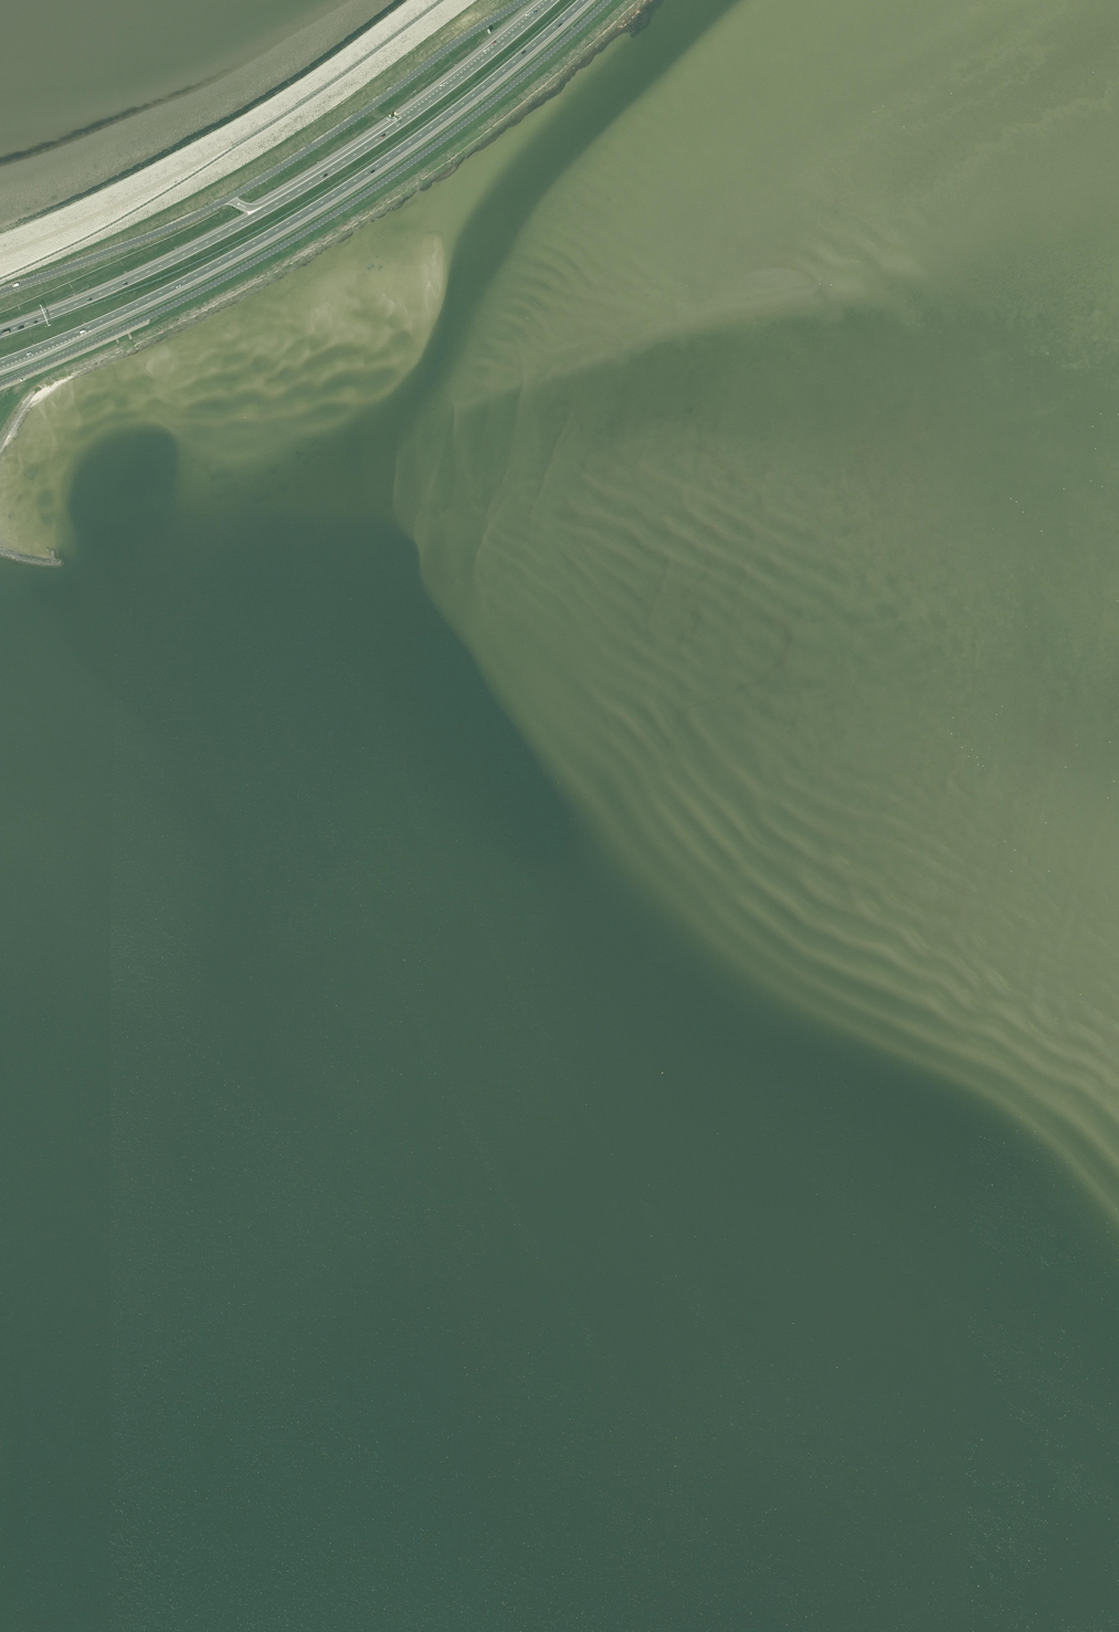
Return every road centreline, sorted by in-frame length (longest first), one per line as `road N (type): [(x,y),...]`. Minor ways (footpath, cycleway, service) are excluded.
road 1 (unclassified): [(0,384),(140,322),(319,224),(476,115),(608,0)]
road 2 (motorway): [(0,363),(138,304),(295,220),(421,136),(586,0)]
road 3 (motorway): [(553,0),(404,120),(265,211)]
road 4 (unclassified): [(229,198),(523,0)]
road 5 (motorway): [(265,211),(131,280),(0,333)]
road 6 (unclassified): [(0,292),(229,198)]

